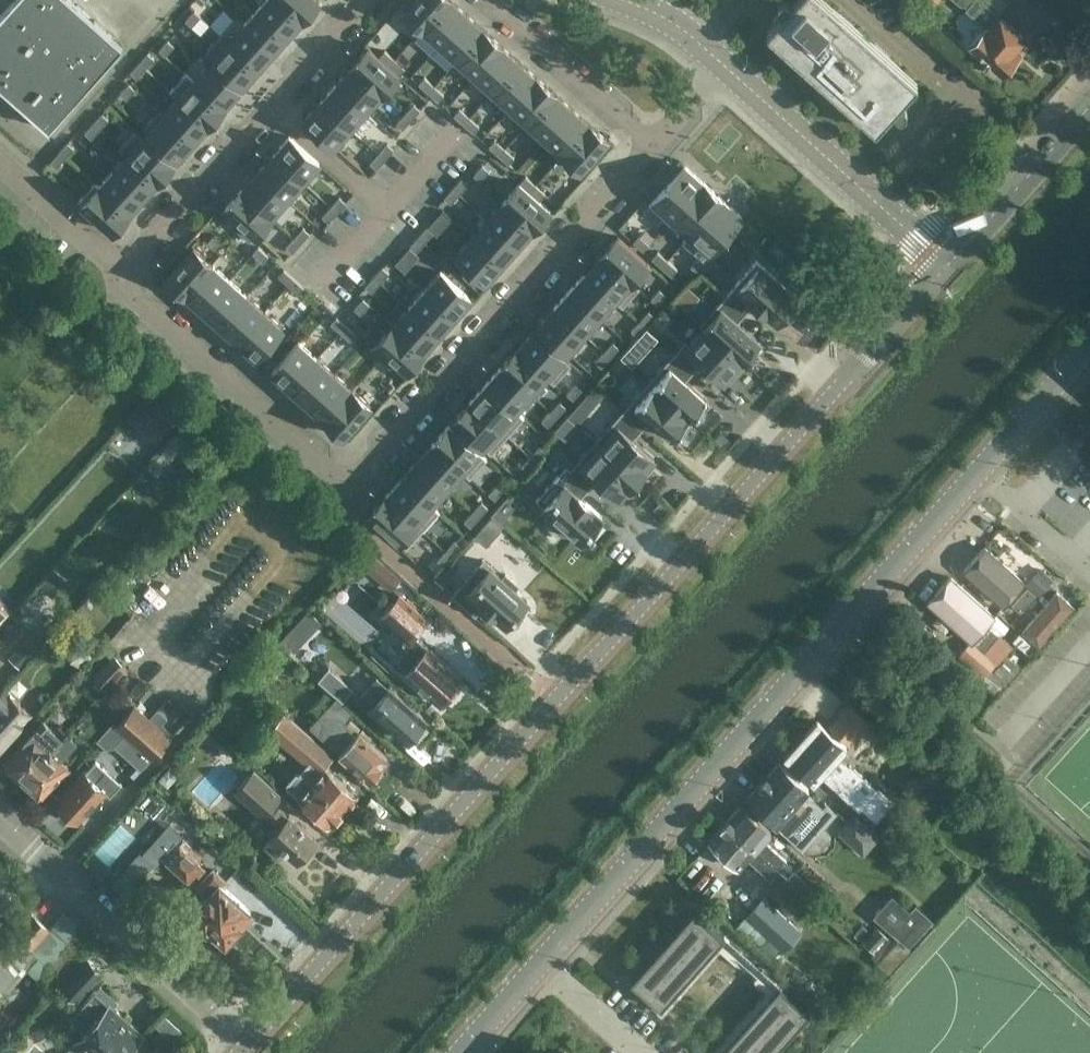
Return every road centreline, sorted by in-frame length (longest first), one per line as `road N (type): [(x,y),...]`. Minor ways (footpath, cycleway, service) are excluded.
road 1 (tertiary): [(250,1042),(950,266)]
road 2 (tertiary): [(461,1052),(1089,348)]
road 3 (residential): [(122,274),(350,484),(651,146)]
road 4 (residential): [(368,0),(122,274)]
road 5 (residential): [(250,1042),(0,820)]
road 6 (tertiary): [(931,251),(721,67)]
road 7 (residential): [(489,0),(651,146)]
road 8 (tertiary): [(950,266),(1089,117)]
road 9 (residential): [(122,274),(0,162)]

